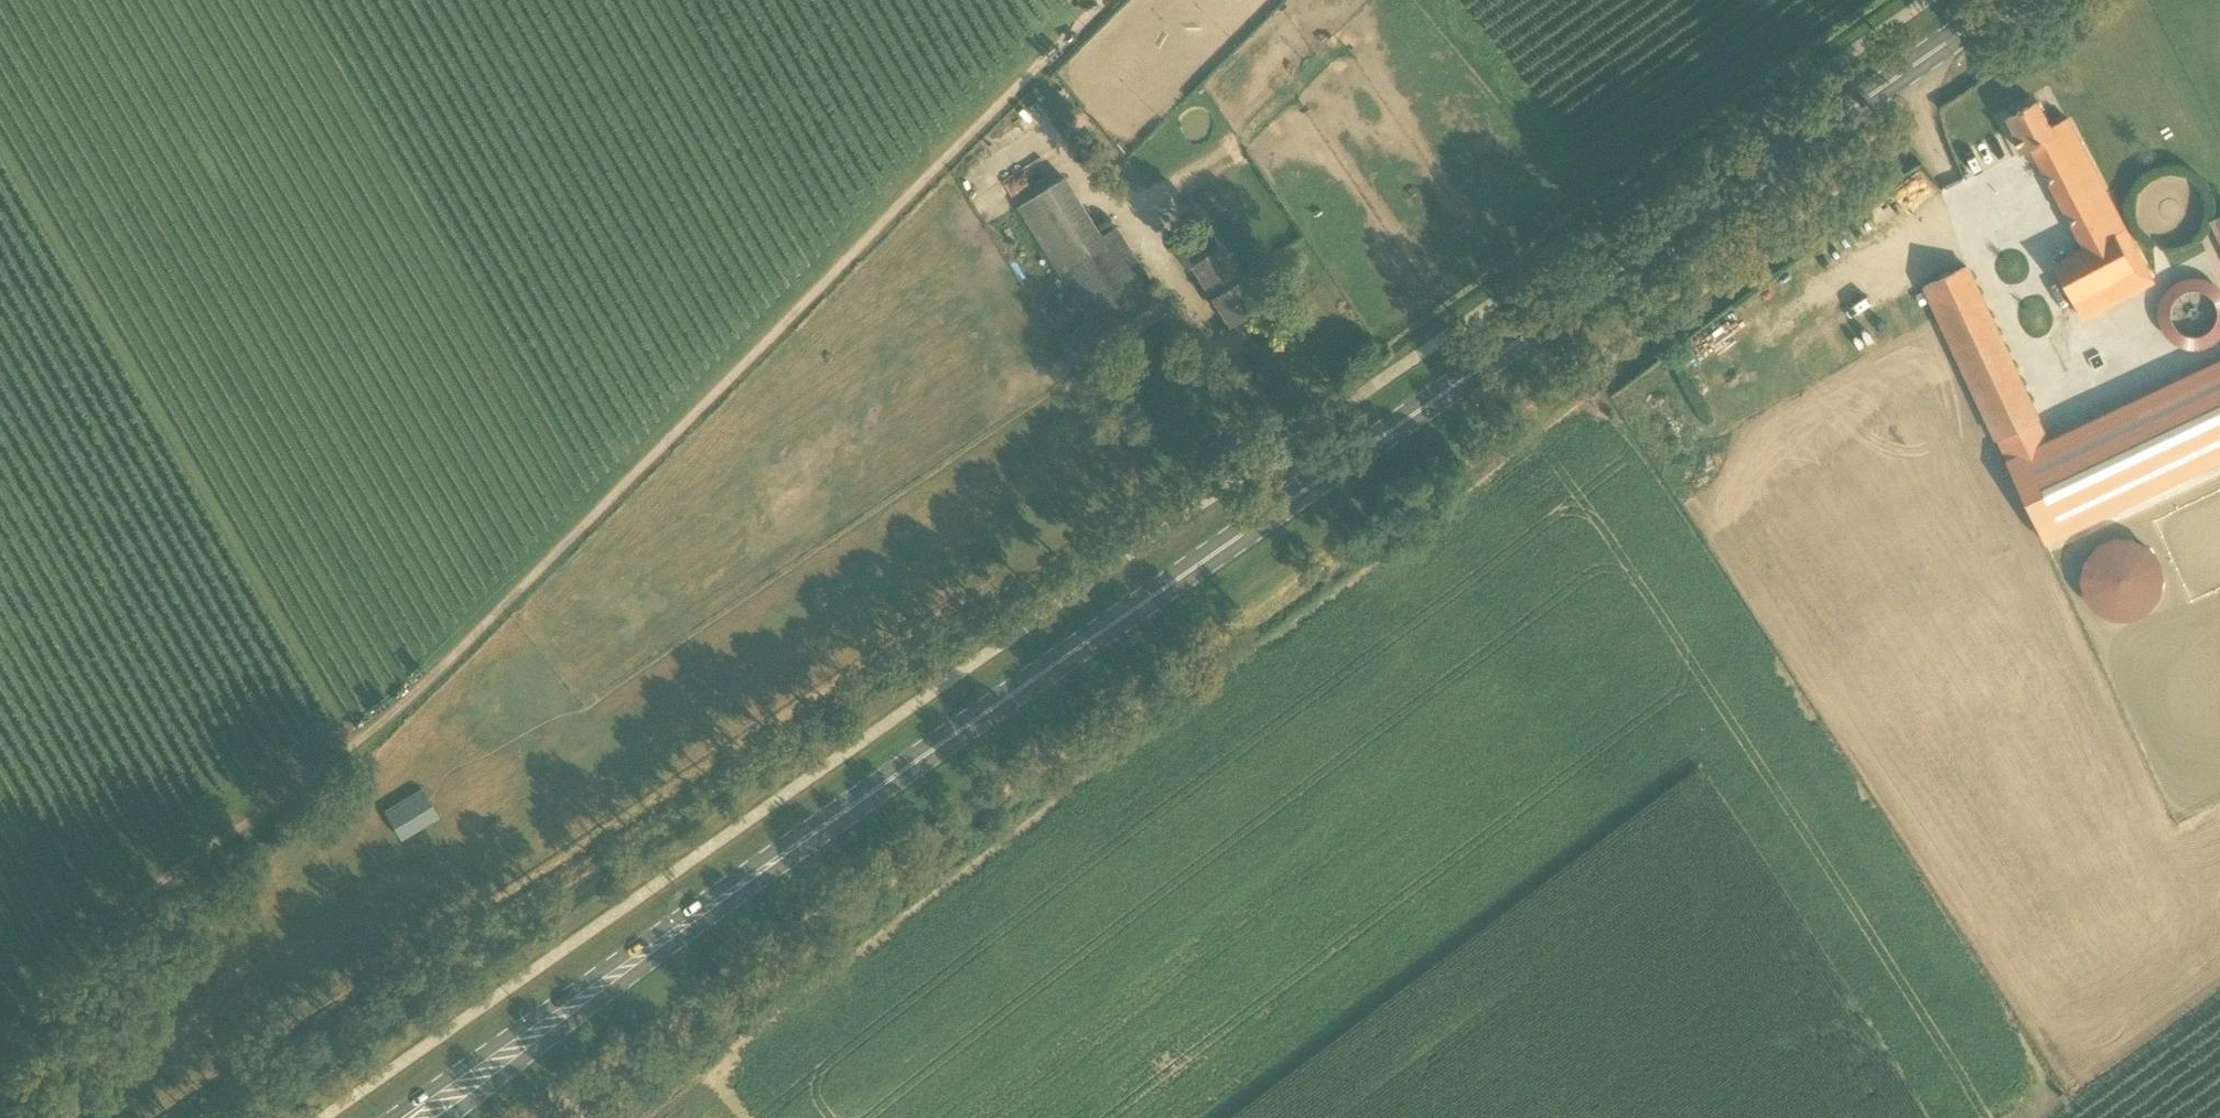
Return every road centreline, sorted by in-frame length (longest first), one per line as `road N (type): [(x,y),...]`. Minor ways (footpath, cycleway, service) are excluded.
road 1 (primary): [(858,802),(2010,0)]
road 2 (track): [(1102,0),(278,817)]
road 3 (primary): [(858,802),(780,846),(385,1117)]
road 4 (primary): [(447,1117),(793,860),(858,802)]
road 5 (track): [(278,817),(80,975),(0,1068)]

